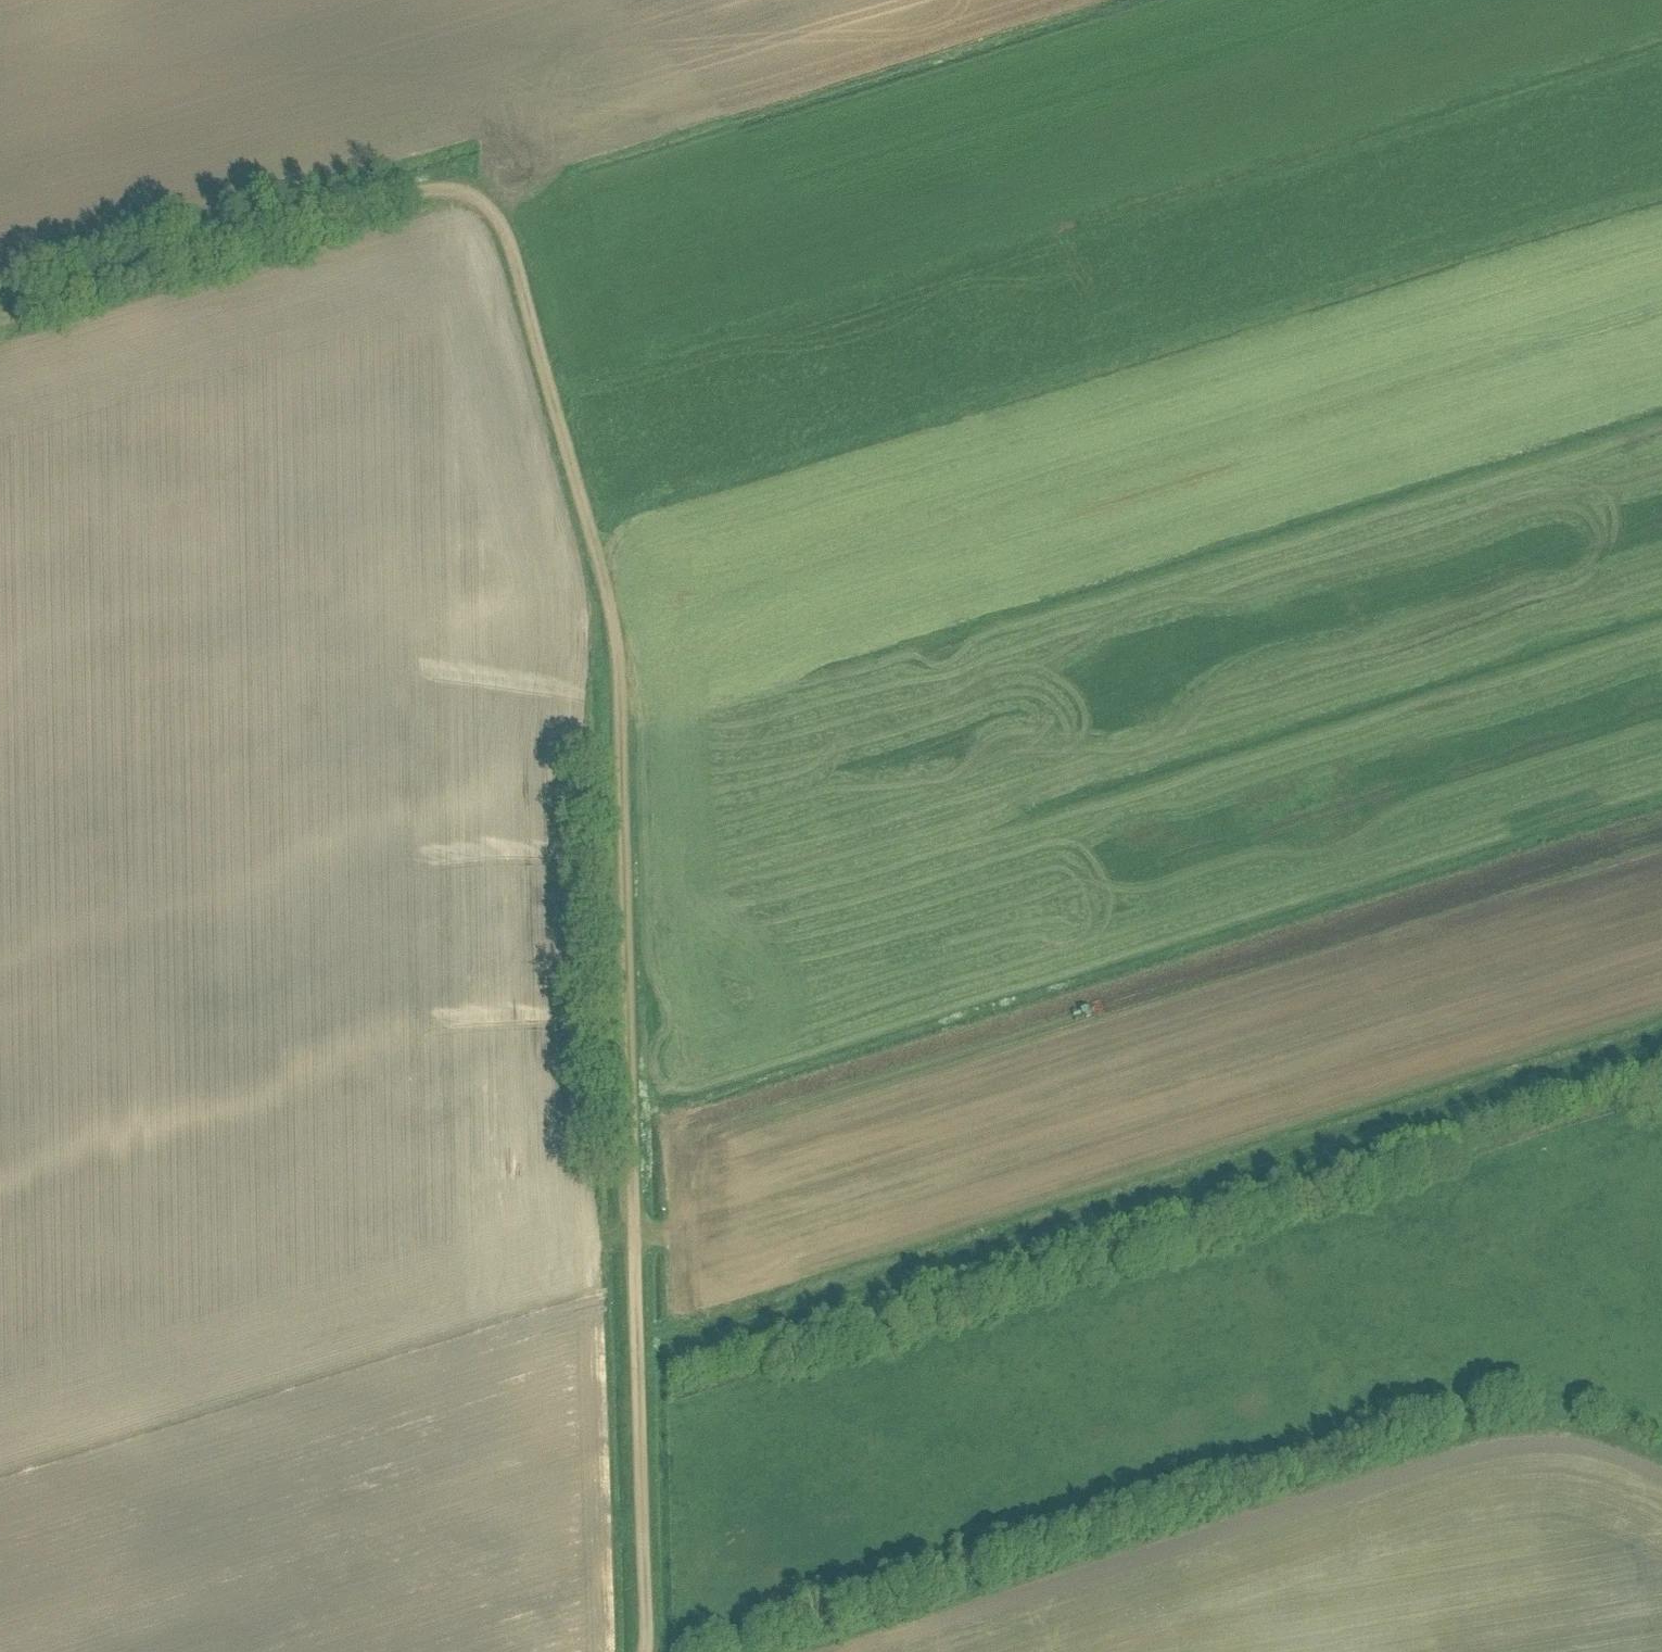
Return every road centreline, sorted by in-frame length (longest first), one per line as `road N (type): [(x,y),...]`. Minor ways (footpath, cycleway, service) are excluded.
road 1 (track): [(645,1651),(621,660),(568,449),(494,215),(476,200),(423,194),(0,322)]
road 2 (track): [(900,1613),(768,1651)]

